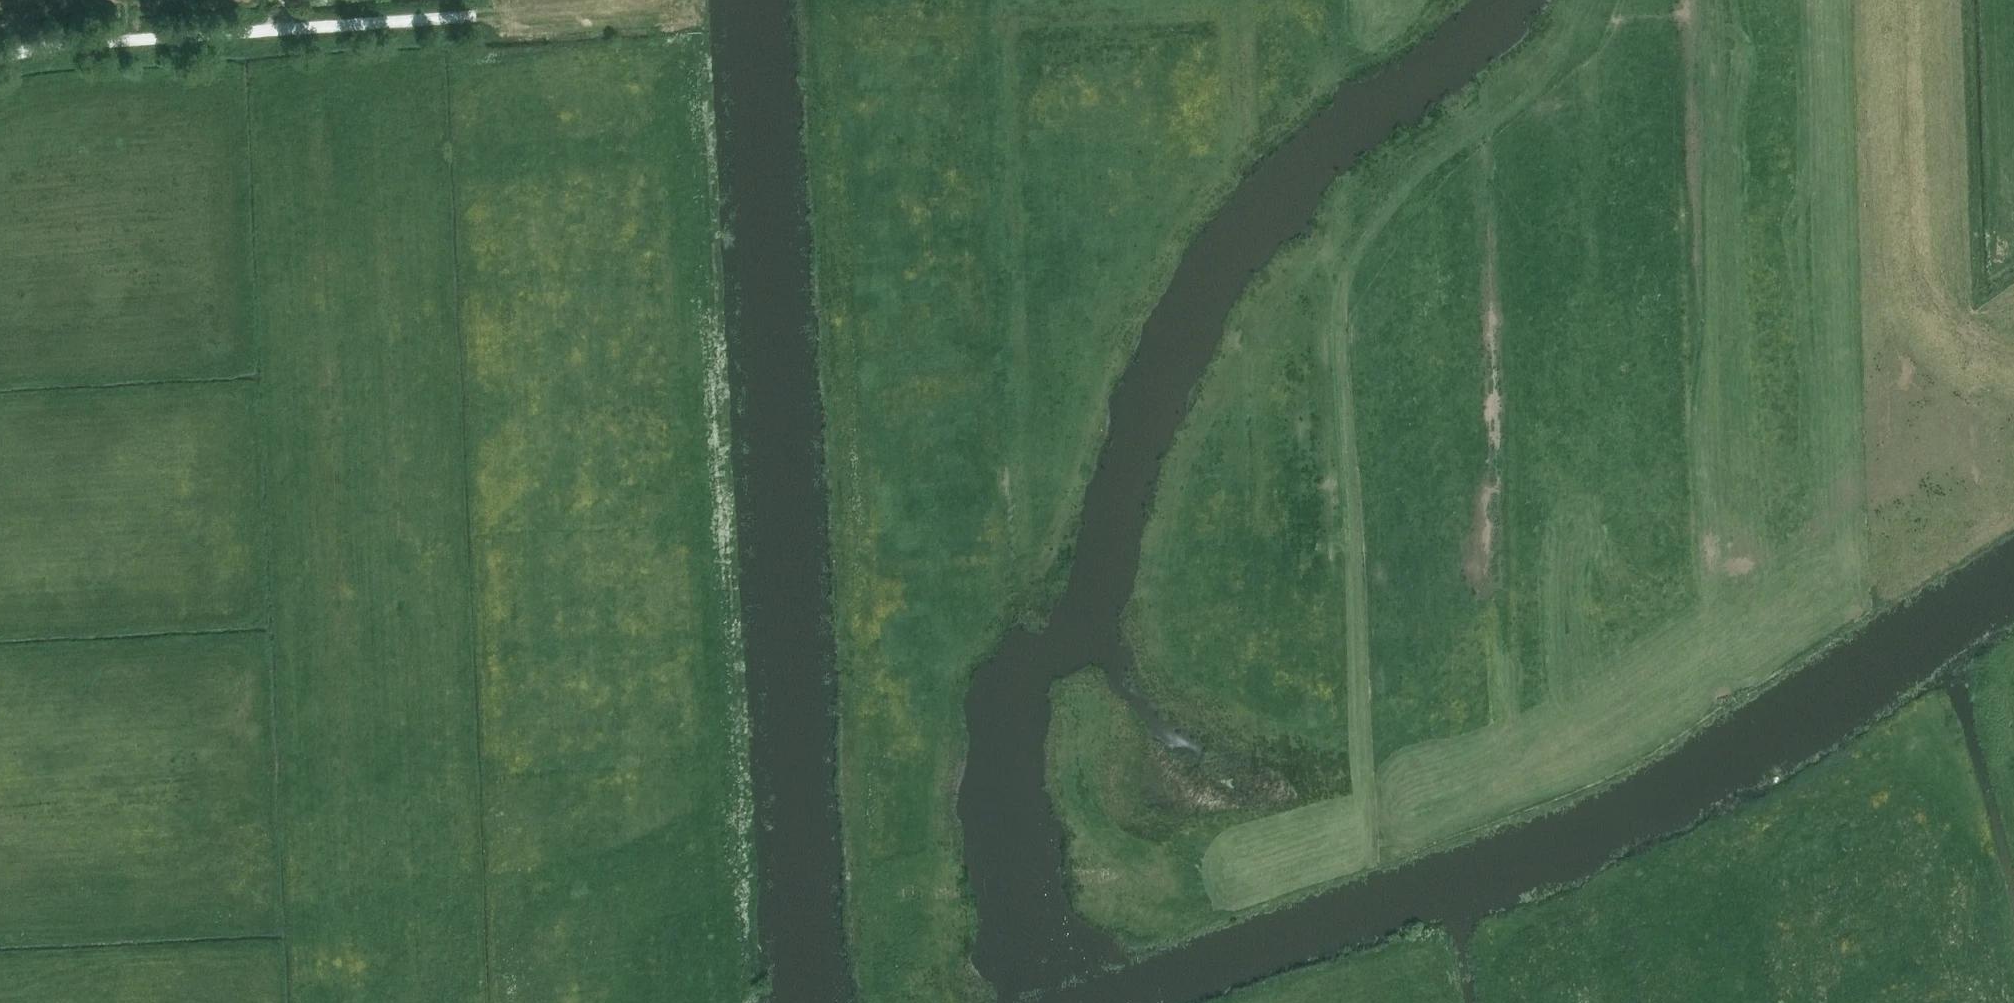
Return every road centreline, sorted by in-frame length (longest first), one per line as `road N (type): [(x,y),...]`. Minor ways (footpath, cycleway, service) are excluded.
road 1 (unclassified): [(0,57),(65,45),(314,29)]
road 2 (track): [(314,29),(482,16)]

